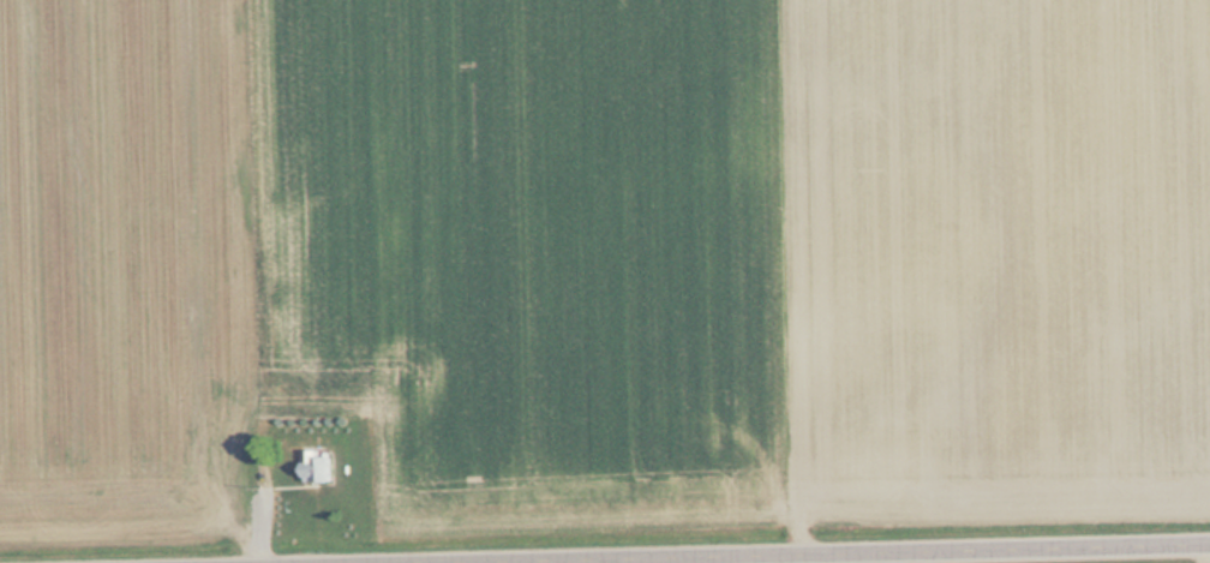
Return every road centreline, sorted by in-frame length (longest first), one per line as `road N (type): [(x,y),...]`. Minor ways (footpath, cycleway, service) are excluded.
road 1 (secondary): [(525,562),(1209,549)]

